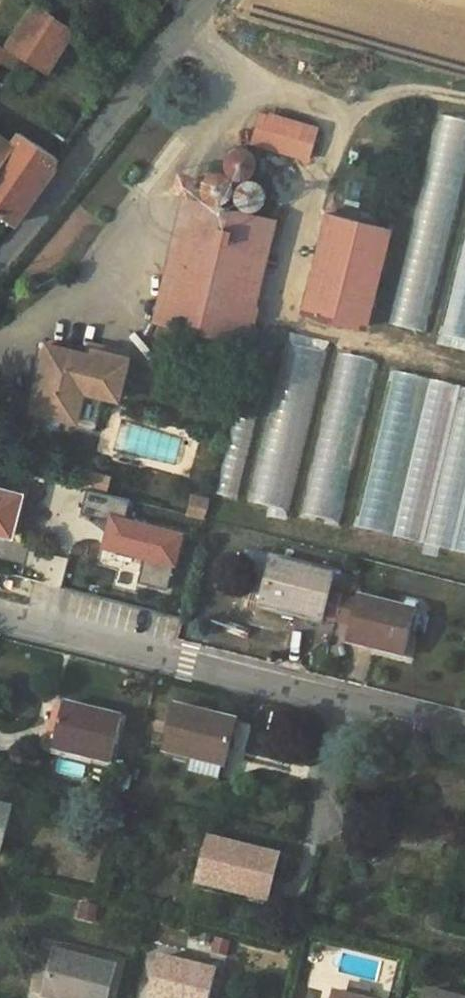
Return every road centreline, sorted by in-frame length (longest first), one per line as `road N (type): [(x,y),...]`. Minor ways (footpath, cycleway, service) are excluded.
road 1 (residential): [(0,612),(344,696)]
road 2 (unclassified): [(0,260),(204,0)]
road 3 (residential): [(314,830),(344,696)]
road 4 (residential): [(344,696),(464,726)]

